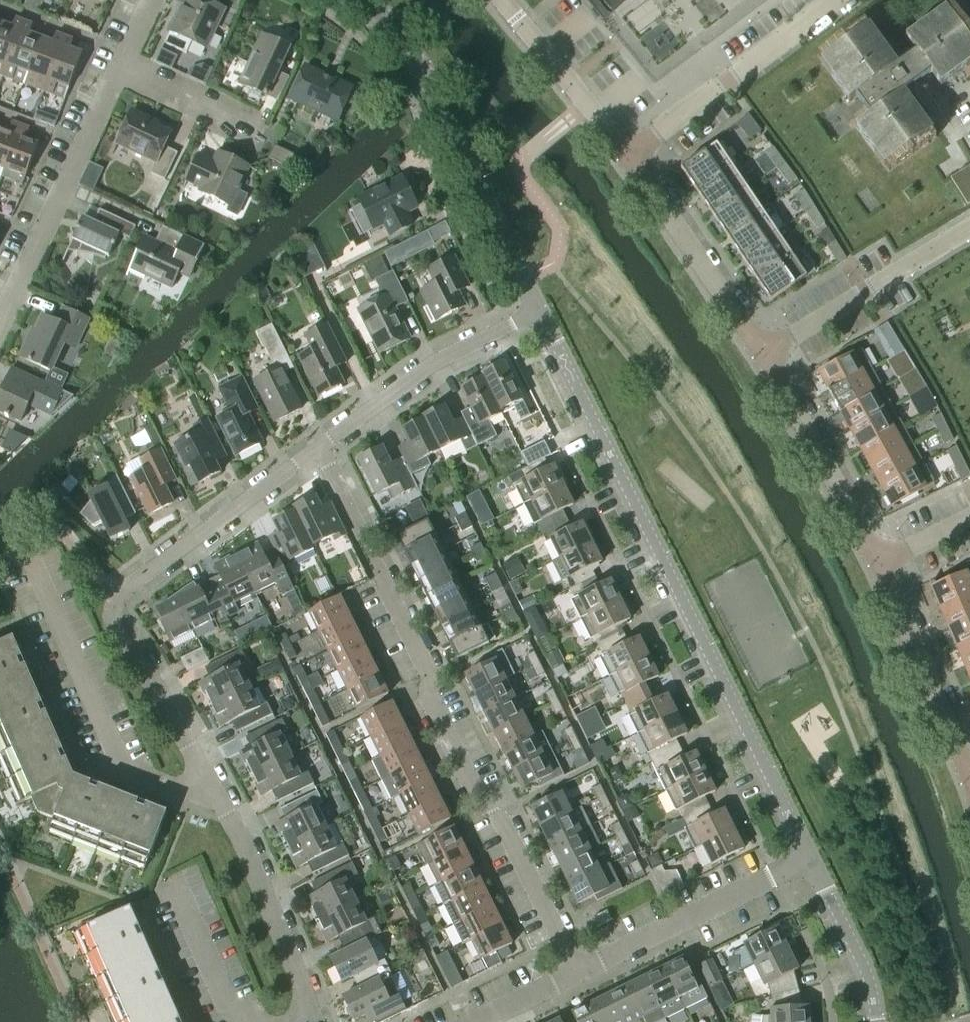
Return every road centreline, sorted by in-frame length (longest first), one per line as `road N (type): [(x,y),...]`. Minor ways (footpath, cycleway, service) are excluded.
road 1 (residential): [(327,446),(128,585),(111,615),(240,836),(316,1021)]
road 2 (tertiary): [(537,298),(810,864)]
road 3 (residential): [(582,975),(327,446)]
road 4 (residential): [(0,330),(117,55)]
road 5 (tertiary): [(406,41),(537,298)]
road 6 (residential): [(630,159),(851,0)]
road 7 (residential): [(537,298),(327,446)]
road 8 (residential): [(582,975),(810,864)]
road 9 (residential): [(763,352),(969,232)]
road 10 (residential): [(879,560),(763,352)]
road 11 (residential): [(763,352),(630,159)]
road 12 (residential): [(969,773),(879,560)]
road 13 (residential): [(630,159),(504,0)]
road 14 (tertiary): [(810,864),(861,962),(876,1021)]
road 15 (residential): [(262,117),(117,55)]

